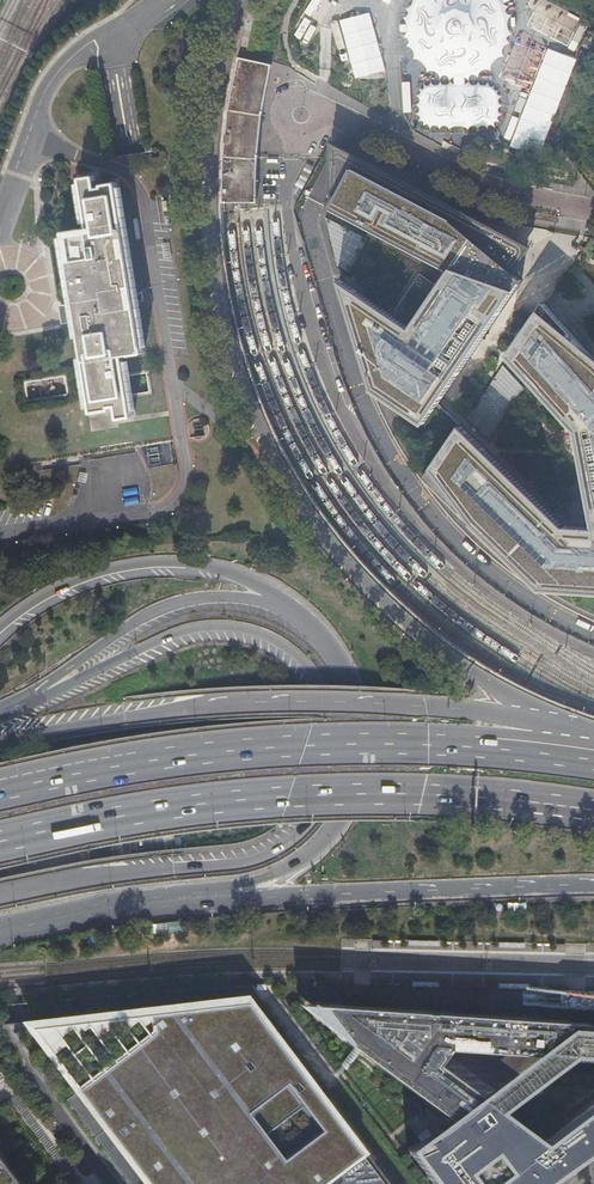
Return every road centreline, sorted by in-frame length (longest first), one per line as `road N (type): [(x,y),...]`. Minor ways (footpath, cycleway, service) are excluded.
road 1 (trunk): [(563,722),(495,687),(384,600),(324,534),(270,445),(231,343),(211,215),(217,102),(241,0)]
road 2 (trunk): [(0,895),(260,857),(309,824),(332,762),(328,710),(312,675),(278,644),(231,627),(183,630),(11,708)]
road 3 (trunk): [(0,838),(162,806),(287,794),(467,797),(593,811)]
road 4 (trunk): [(593,760),(468,747),(281,745),(0,785)]
road 5 (trunk): [(563,722),(387,703),(266,701),(0,740)]
road 6 (trunk): [(158,902),(278,877),(339,827),(364,762),(360,725),(341,671),(296,612)]
road 7 (trunk): [(158,902),(593,885)]
road 8 (trunk): [(296,612),(241,579),(146,571),(64,594),(0,637)]
road 9 (trunk): [(296,612),(233,598),(180,604),(123,631),(11,708)]
road 10 (residential): [(593,211),(488,187),(324,114)]
road 11 (trunk): [(0,930),(158,902)]

